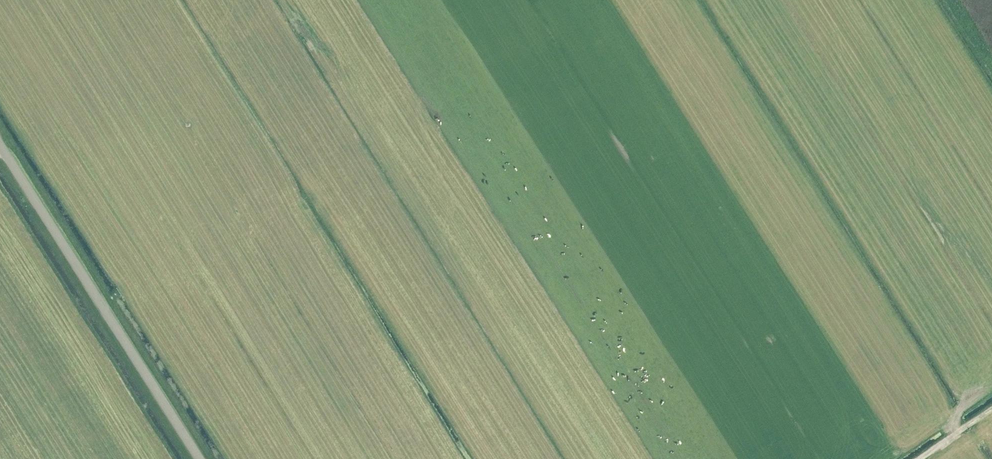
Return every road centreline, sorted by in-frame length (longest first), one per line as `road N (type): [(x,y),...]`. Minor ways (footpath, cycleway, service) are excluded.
road 1 (unclassified): [(199,458),(0,146)]

